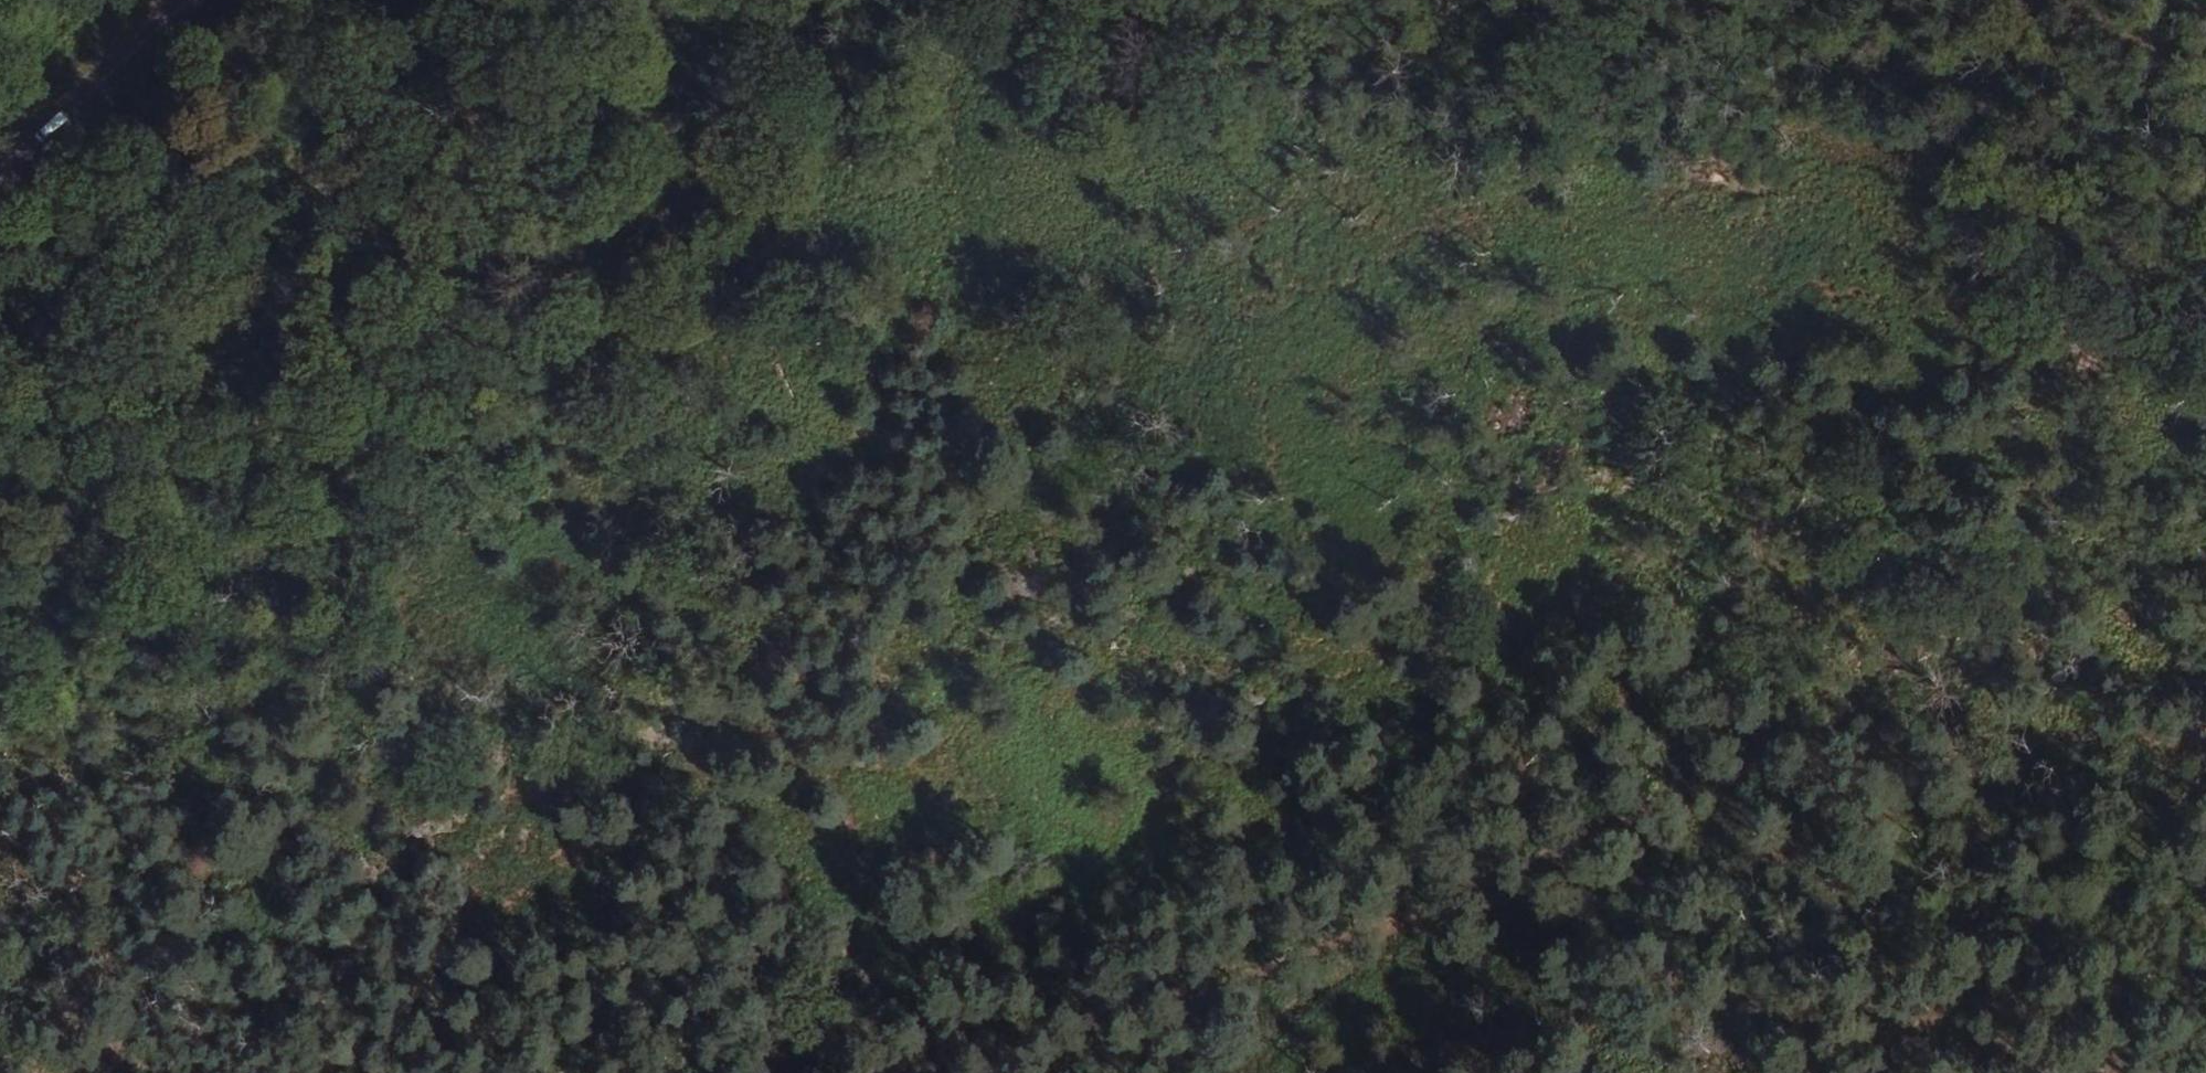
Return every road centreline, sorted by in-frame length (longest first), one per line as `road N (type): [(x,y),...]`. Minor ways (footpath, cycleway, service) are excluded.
road 1 (track): [(259,0),(869,1072)]
road 2 (tertiary): [(192,0),(0,179)]
road 3 (track): [(2071,0),(2205,53)]

